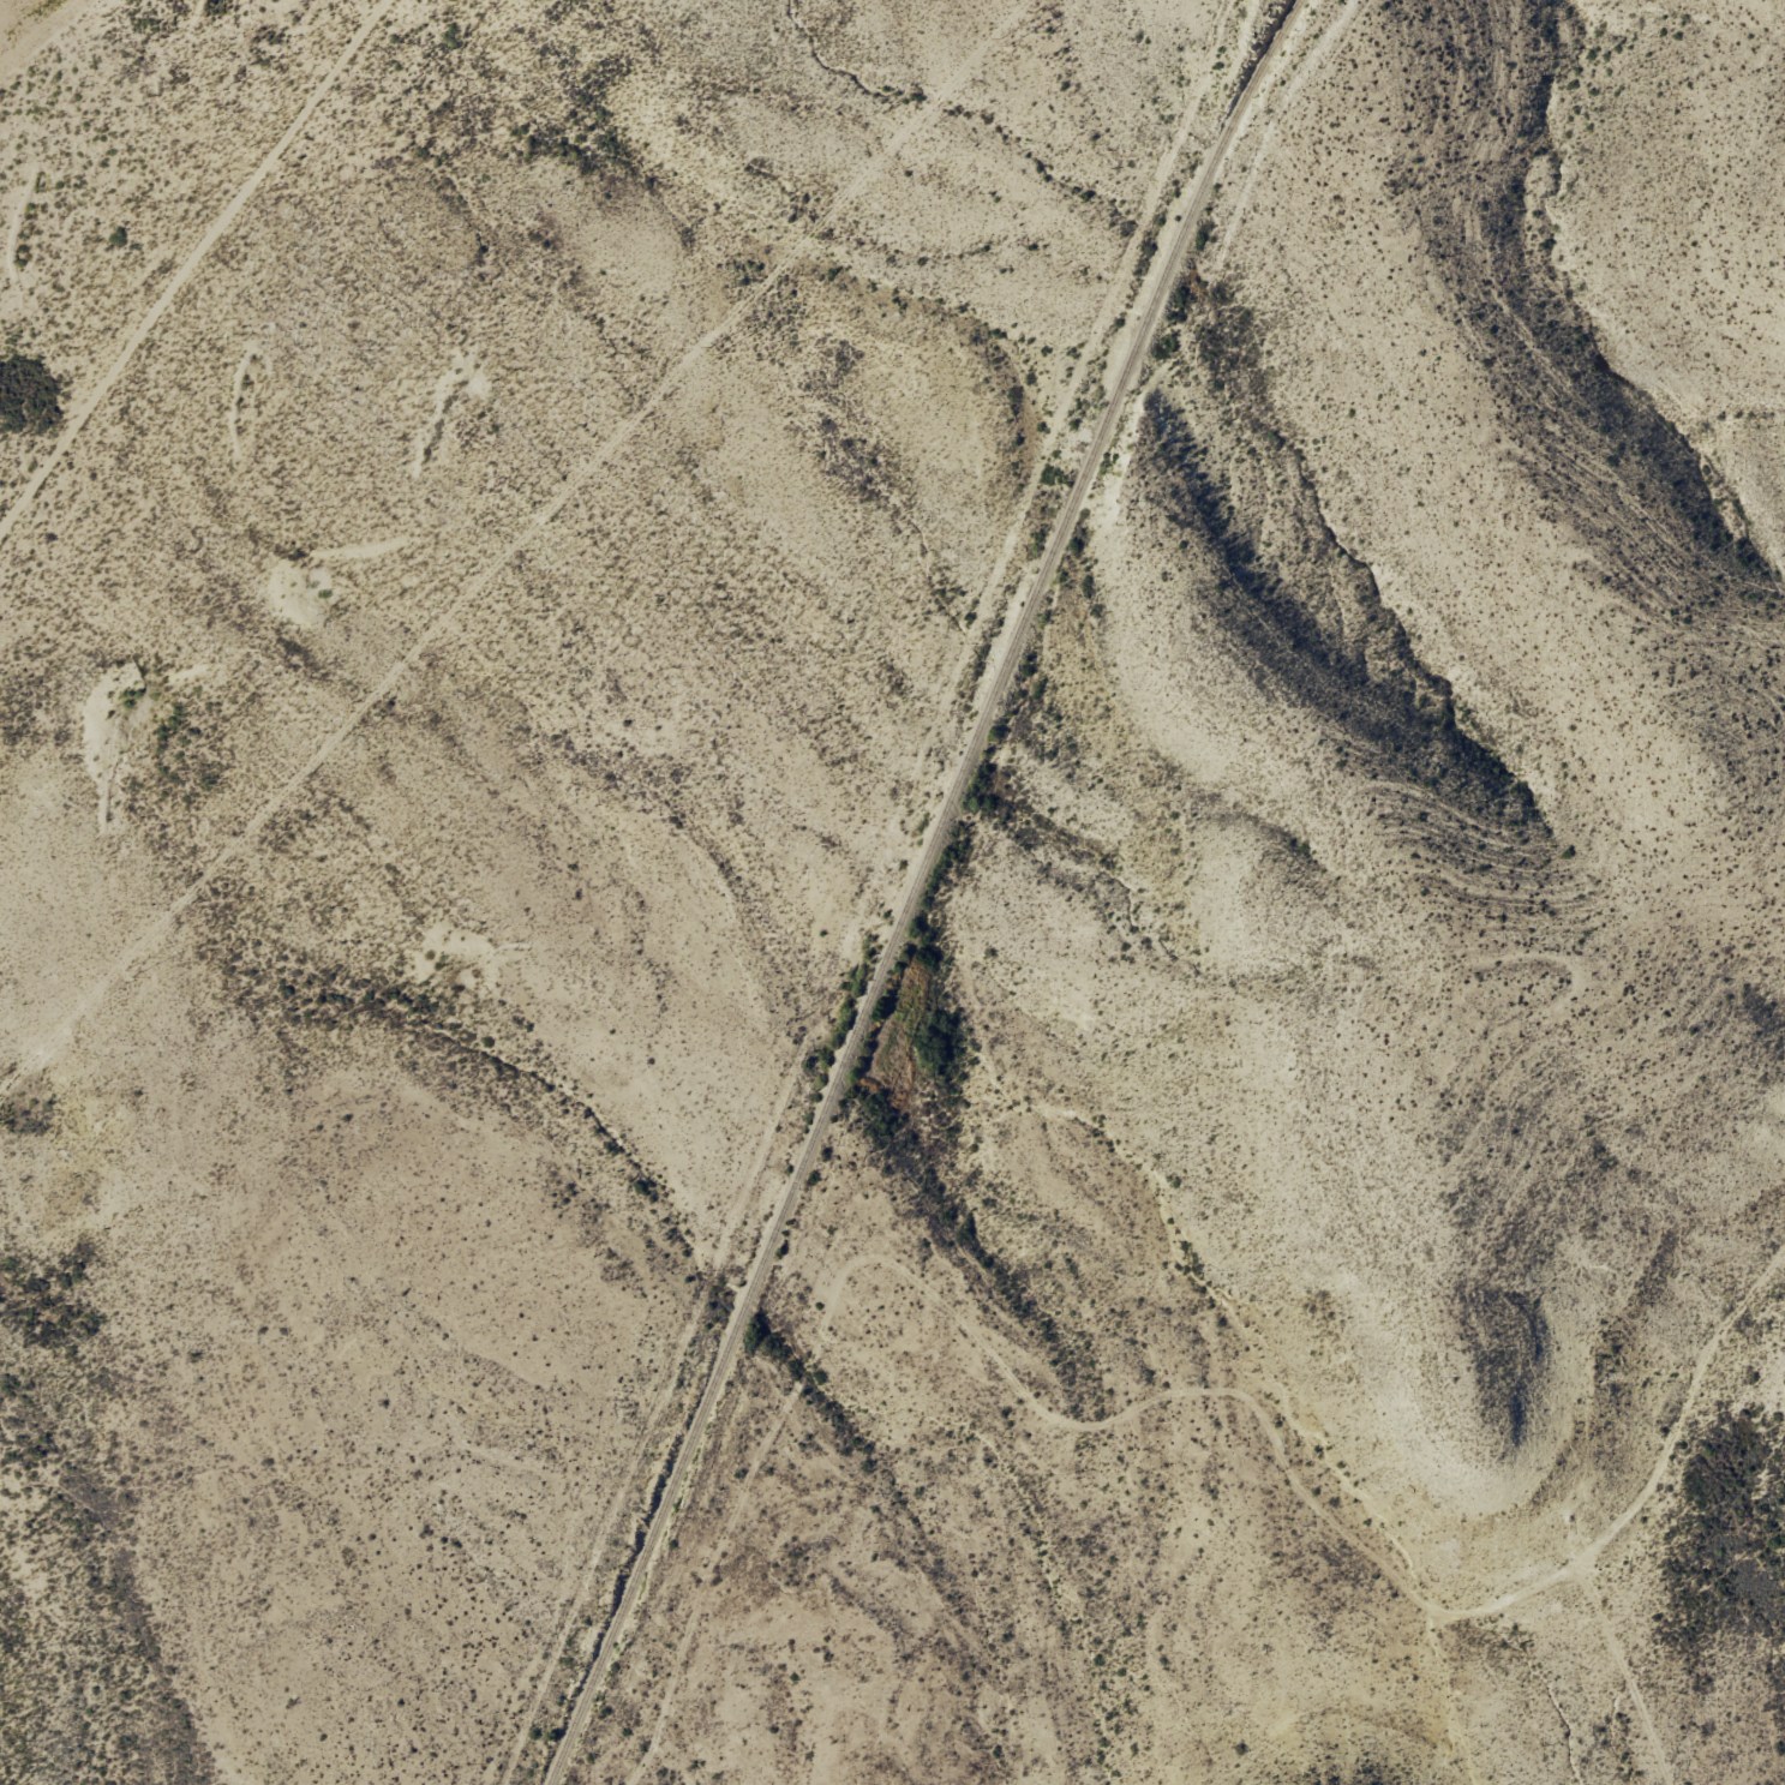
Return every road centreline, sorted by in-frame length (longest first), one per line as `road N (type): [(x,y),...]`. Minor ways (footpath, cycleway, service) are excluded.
road 1 (track): [(1681,1784),(1597,1616),(1460,1598),(1300,1425),(1098,1401),(951,1294),(903,1300),(856,1336),(755,1622),(681,1784)]
road 2 (residential): [(0,610),(103,431),(138,401),(377,0)]
road 3 (track): [(1597,1616),(1703,1562),(1738,1502),(1784,1334)]

